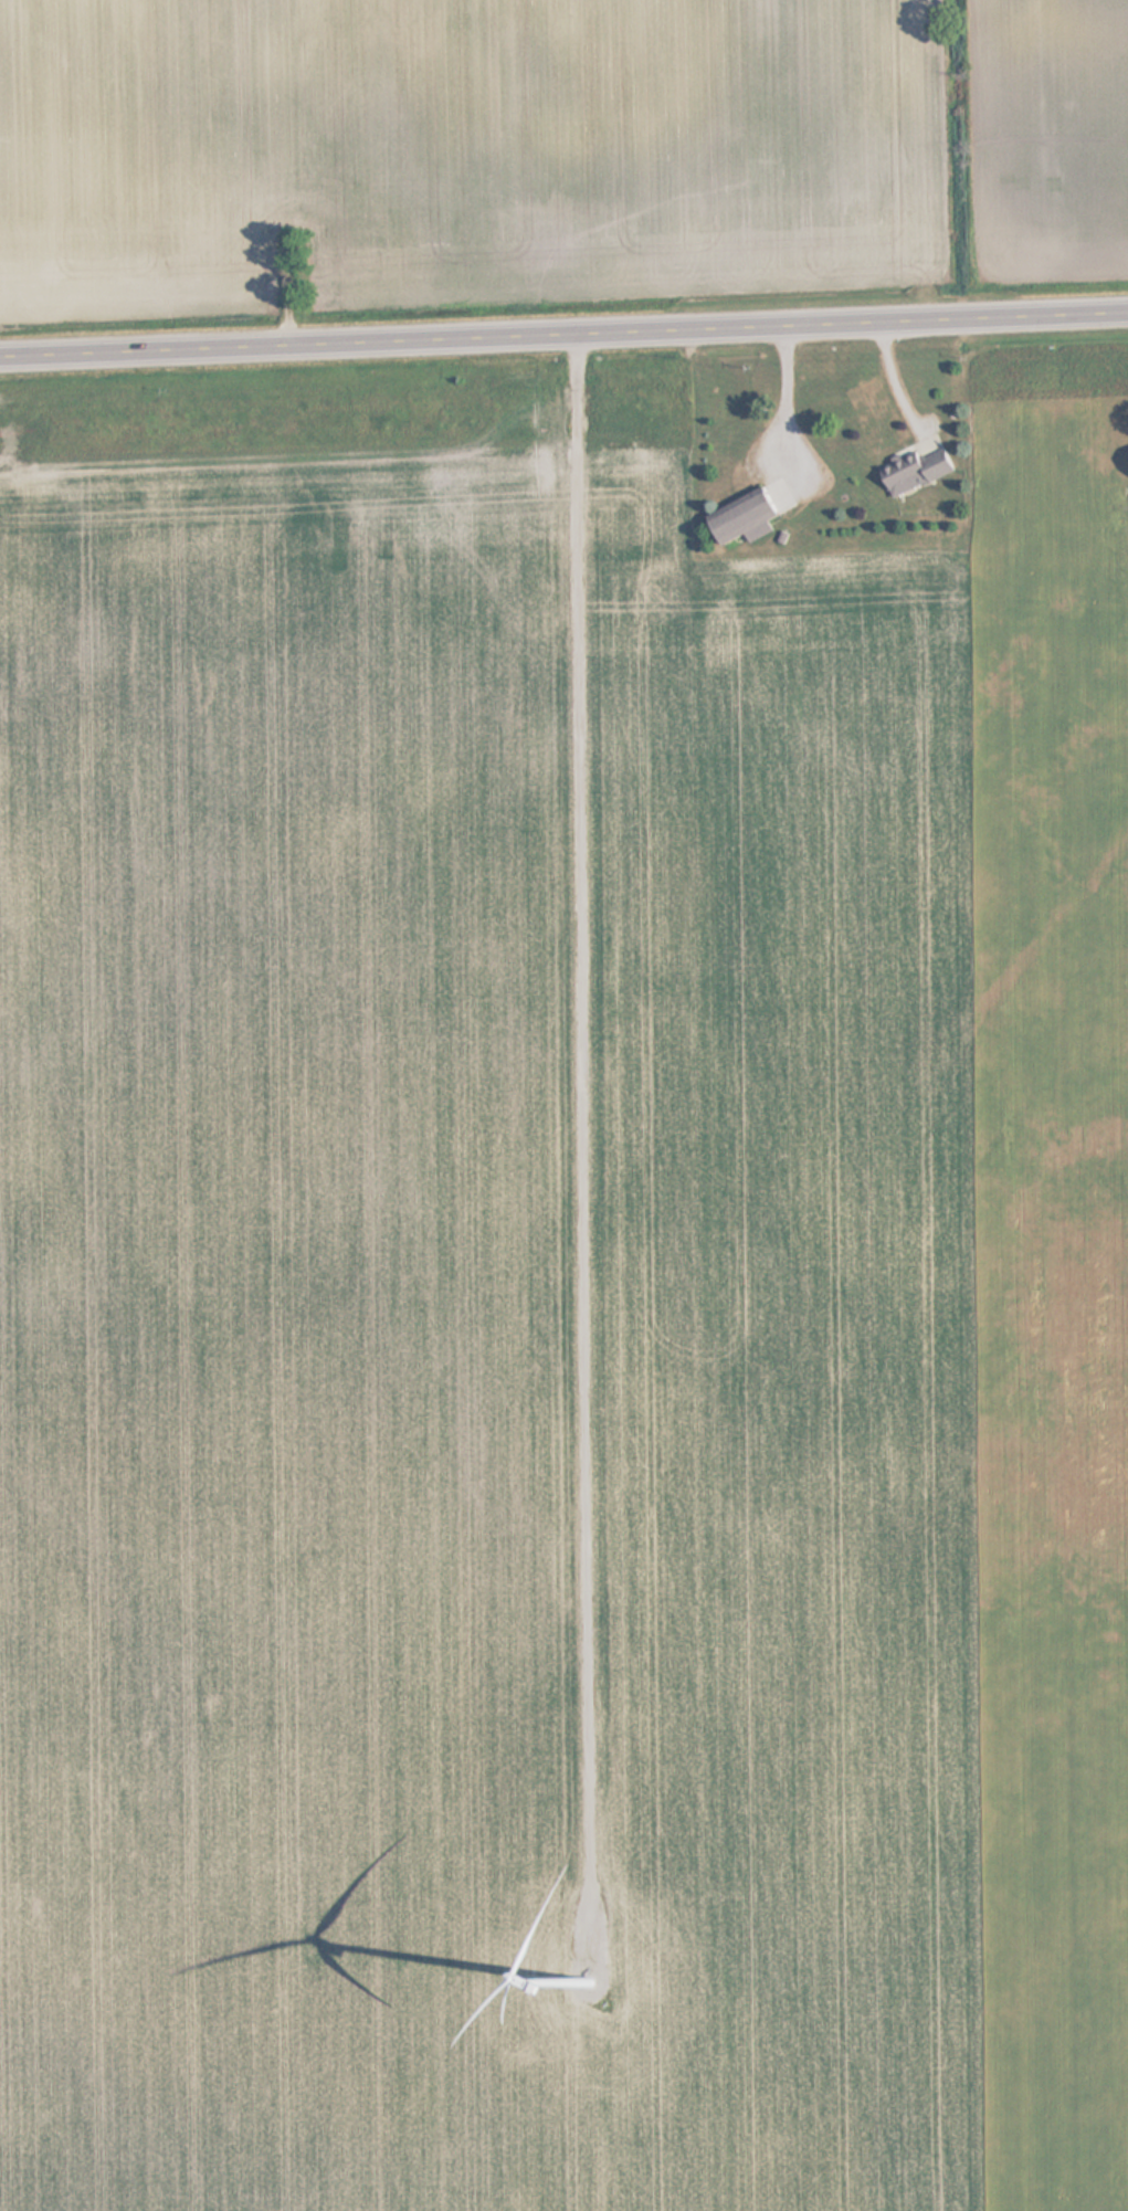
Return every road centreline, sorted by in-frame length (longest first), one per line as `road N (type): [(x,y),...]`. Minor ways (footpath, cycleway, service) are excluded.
road 1 (primary): [(0,357),(1127,313)]

